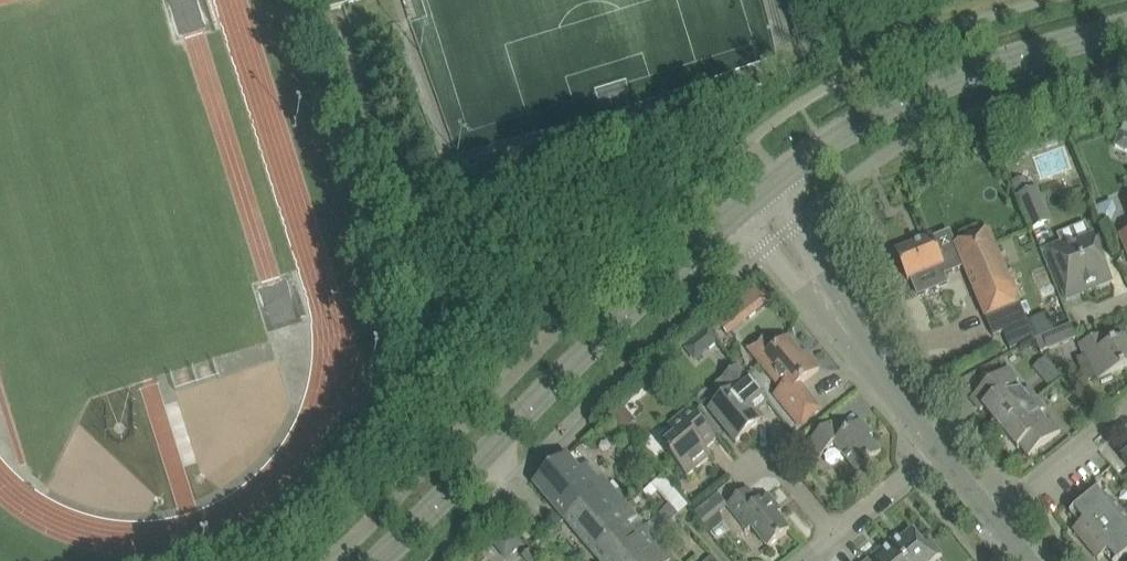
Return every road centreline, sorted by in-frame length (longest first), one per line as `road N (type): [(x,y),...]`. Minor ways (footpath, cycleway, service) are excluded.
road 1 (tertiary): [(383,560),(729,222)]
road 2 (tertiary): [(776,178),(938,87),(1126,32)]
road 3 (unclassified): [(943,454),(838,317)]
road 4 (residential): [(1000,522),(1126,419)]
road 5 (unclassified): [(838,317),(776,178)]
road 6 (unclassified): [(729,222),(838,317)]
road 7 (residential): [(943,454),(842,538)]

